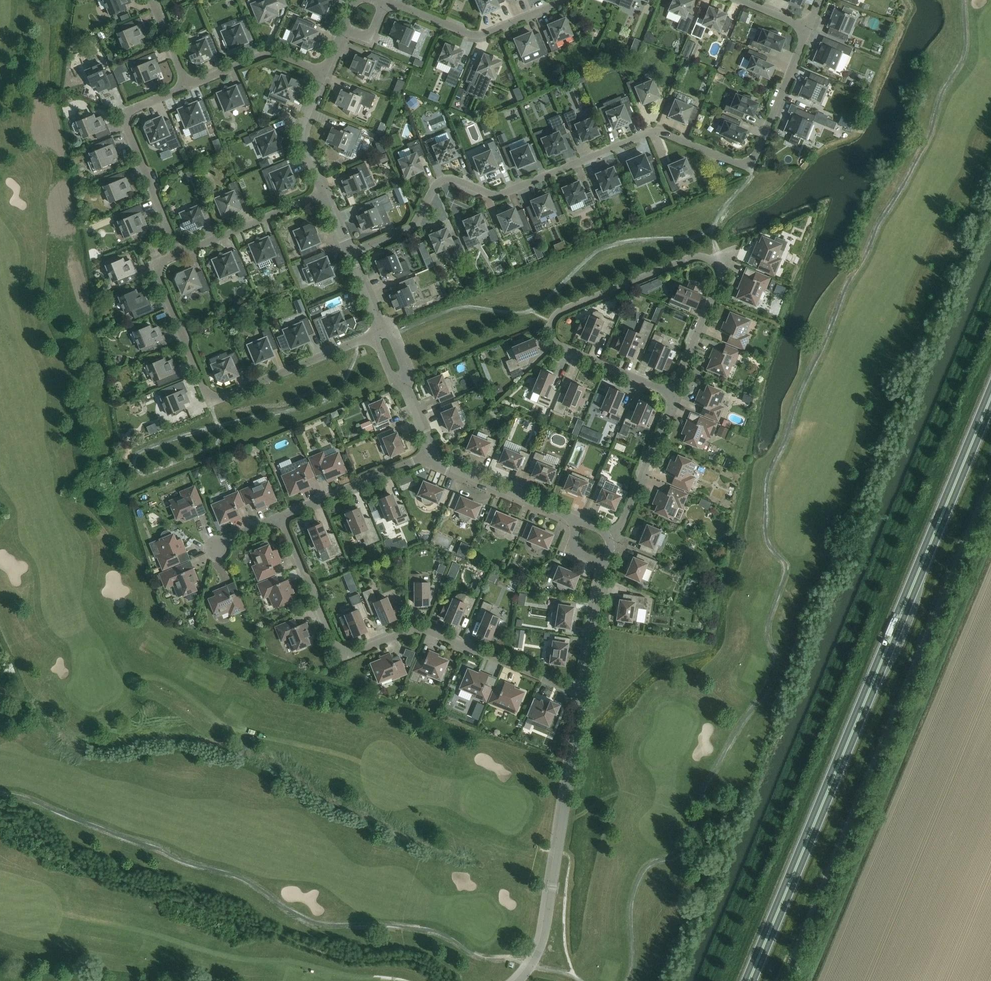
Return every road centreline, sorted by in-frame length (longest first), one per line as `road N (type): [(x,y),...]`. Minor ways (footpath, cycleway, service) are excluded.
road 1 (trunk): [(750,980),(990,400)]
road 2 (residential): [(351,255),(417,223),(435,183),(450,178),(495,196),(651,131),(745,162),(758,151),(807,29)]
road 3 (residential): [(675,395),(552,339),(551,321),(559,309),(699,253),(718,259),(718,281),(689,353)]
road 4 (residential): [(579,692),(412,629),(339,656),(281,515)]
road 5 (residential): [(379,327),(208,398),(153,269),(176,255)]
road 6 (residential): [(579,692),(545,928),(515,980)]
road 7 (residential): [(176,255),(121,114),(184,84)]
road 8 (residential): [(565,0),(479,36),(398,0)]
road 9 (residential): [(281,515),(429,452)]
road 10 (residential): [(176,255),(322,198)]
road 11 (residential): [(429,452),(569,517)]
road 12 (residential): [(616,536),(675,395)]
road 13 (residential): [(184,84),(270,52),(326,76)]
road 14 (residential): [(379,327),(429,452)]
road 15 (residential): [(326,76),(301,129),(322,198)]
road 16 (residential): [(600,571),(579,692)]

